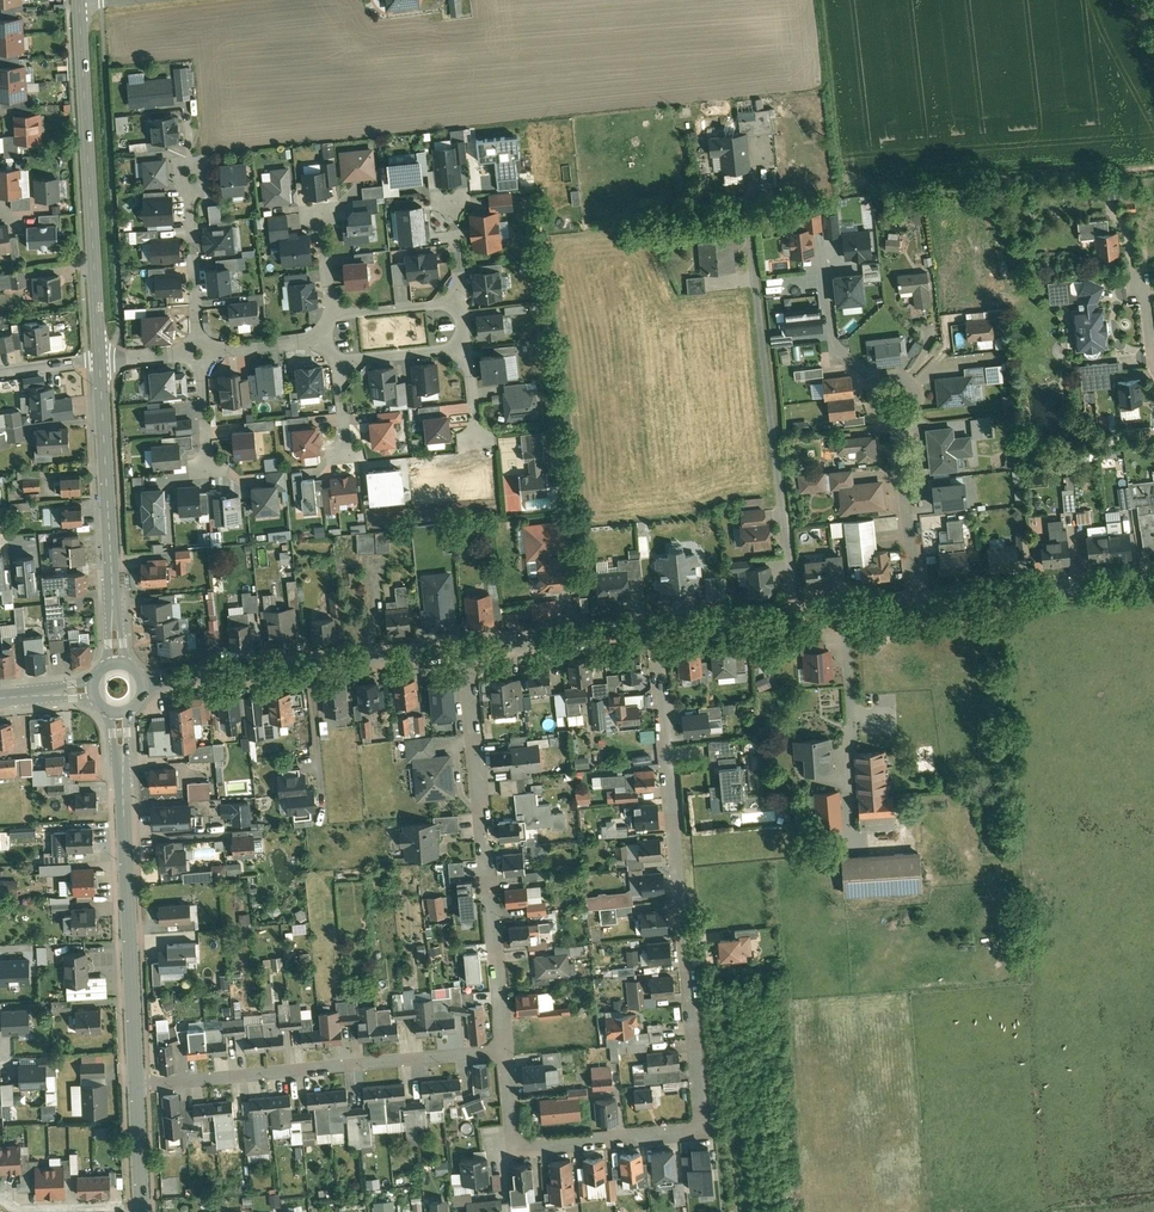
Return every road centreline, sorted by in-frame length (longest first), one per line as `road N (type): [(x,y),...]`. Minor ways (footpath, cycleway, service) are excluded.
road 1 (residential): [(506,1051),(516,1148),(704,1129),(657,627)]
road 2 (residential): [(467,647),(506,1051)]
road 3 (residential): [(137,1086),(506,1051)]
road 4 (tertiary): [(80,0),(99,360)]
road 5 (unclassified): [(467,647),(144,683)]
road 6 (tertiary): [(123,788),(137,1086)]
road 7 (unclassified): [(913,601),(657,627)]
road 8 (unclassified): [(1153,577),(913,601)]
road 9 (residential): [(199,350),(187,117)]
road 10 (tertiary): [(99,360),(112,590)]
road 11 (track): [(817,0),(838,200)]
road 12 (unclassified): [(657,627),(467,647)]
road 13 (residential): [(913,601),(900,422)]
road 14 (residential): [(878,382),(834,350),(823,255)]
road 15 (residential): [(460,303),(332,315)]
road 16 (residential): [(338,360),(466,350)]
road 17 (tertiary): [(137,1086),(142,1211)]
road 18 (residential): [(0,1201),(12,1209),(121,1206)]
road 19 (residential): [(199,350),(319,339)]

